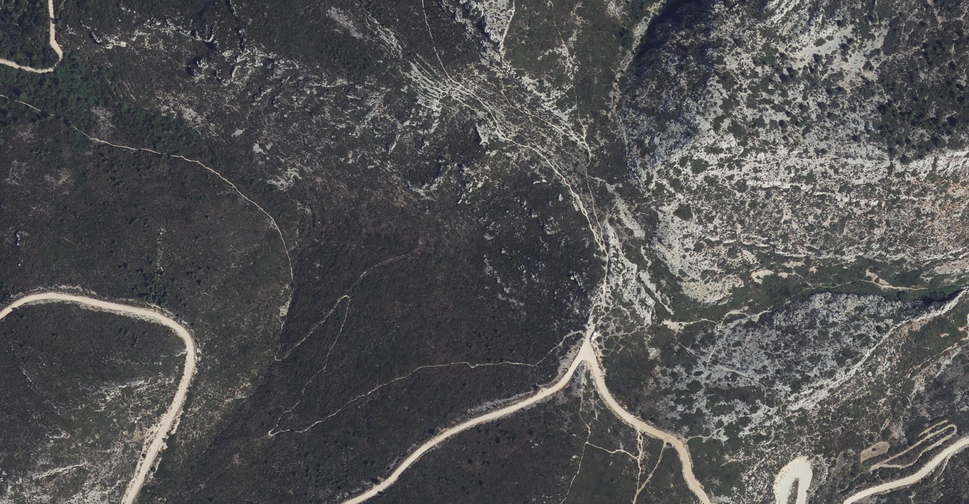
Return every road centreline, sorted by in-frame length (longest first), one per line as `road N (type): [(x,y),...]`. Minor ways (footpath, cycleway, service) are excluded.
road 1 (track): [(348,503),(379,490),(436,442),(561,387),(587,354),(628,419),(682,449),(689,482),(707,503)]
road 2 (track): [(0,317),(19,303),(59,295),(185,330),(194,354),(186,386),(129,503)]
road 3 (track): [(847,503),(911,481),(968,440)]
road 4 (track): [(52,0),(62,60),(55,70),(0,64)]

